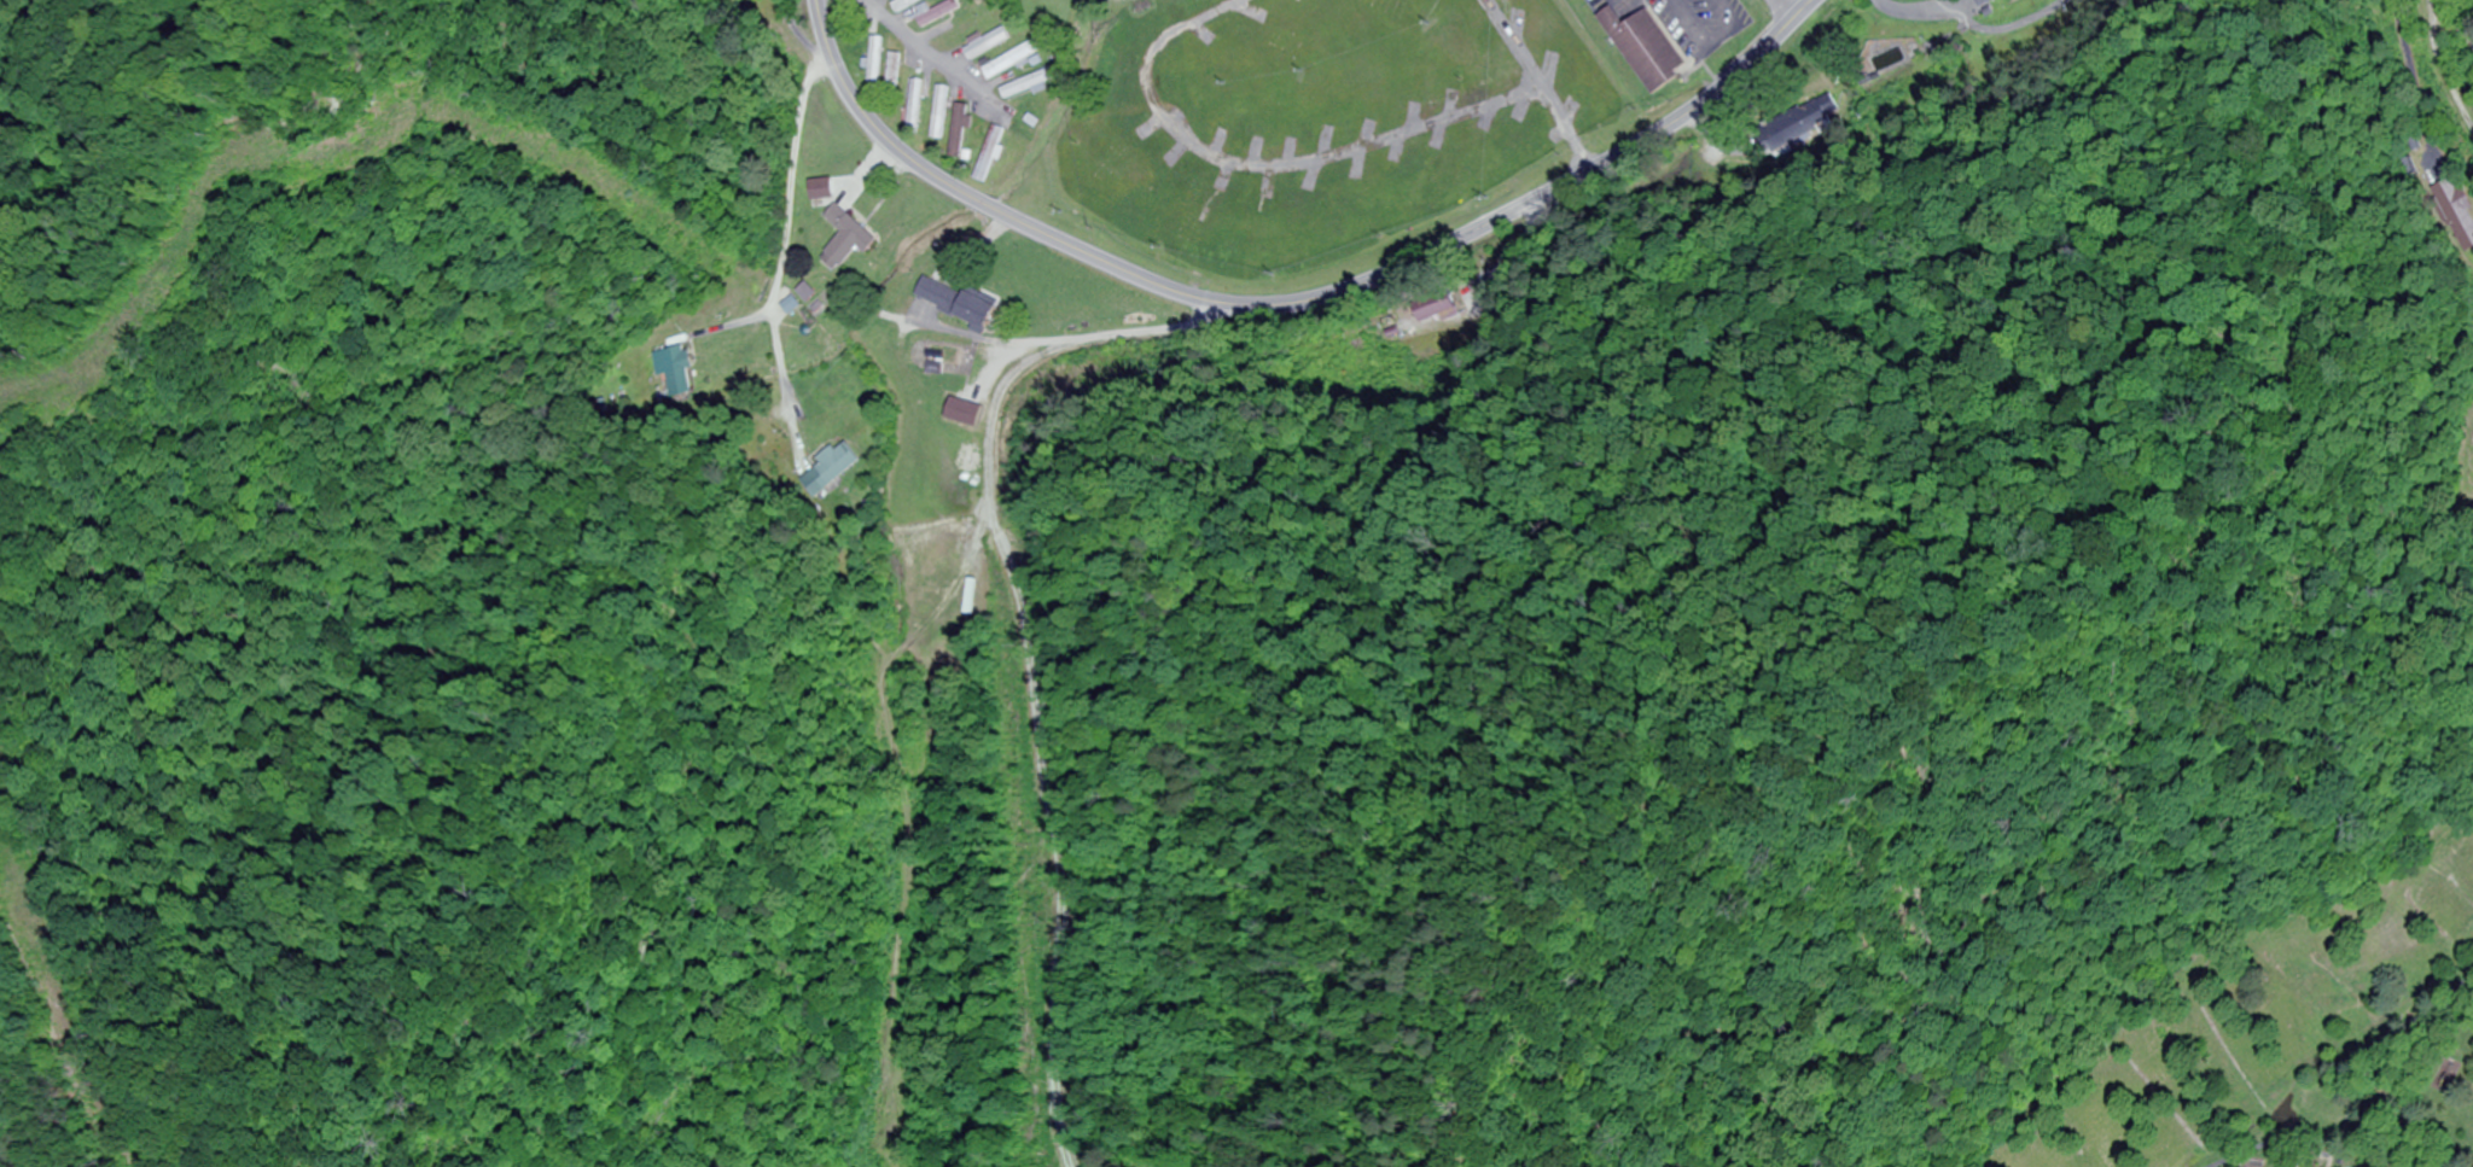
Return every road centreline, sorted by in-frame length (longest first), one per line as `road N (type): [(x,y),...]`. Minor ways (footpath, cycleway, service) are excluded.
road 1 (secondary): [(819,0),(831,52),(850,88),(874,122),(938,176),(1134,275),(1212,300),(1258,305),(1298,304),(1374,280),(1589,167),(1738,77),(1816,0)]
road 2 (residential): [(831,52),(809,74),(791,150),(776,314)]
road 3 (residential): [(868,0),(1009,111)]

